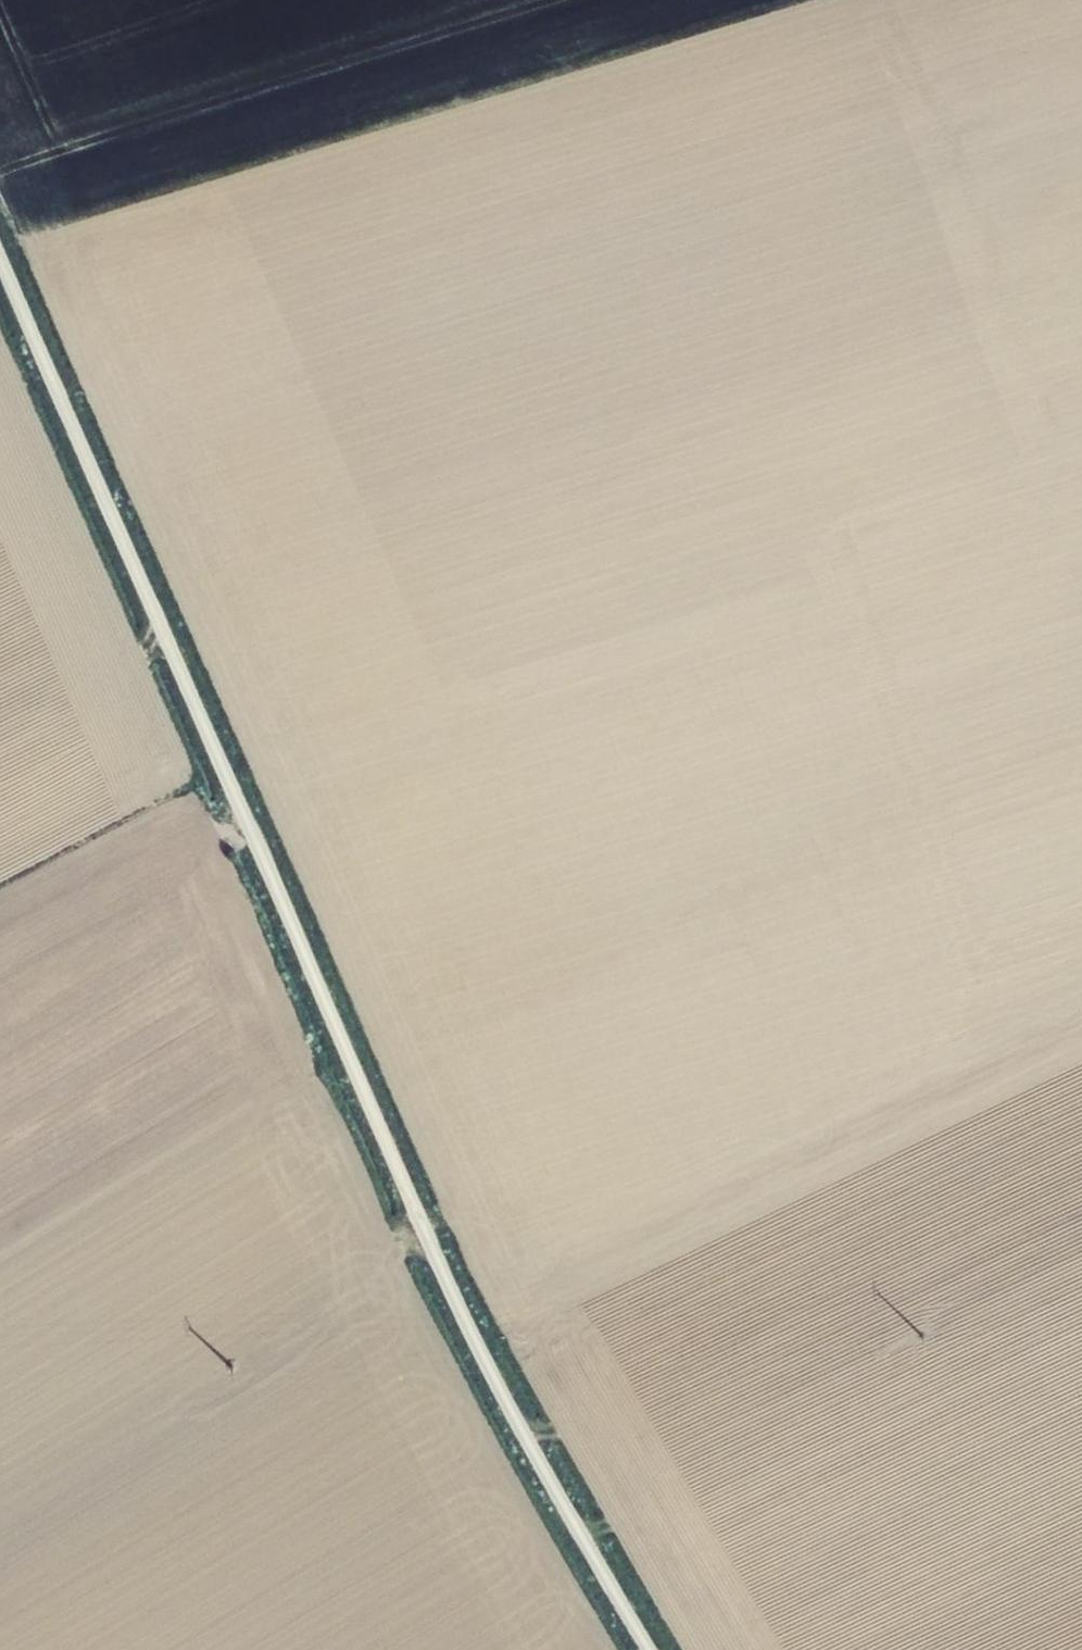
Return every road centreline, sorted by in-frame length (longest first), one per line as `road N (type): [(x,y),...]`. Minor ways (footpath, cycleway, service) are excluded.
road 1 (unclassified): [(0,264),(462,1318),(649,1649)]

